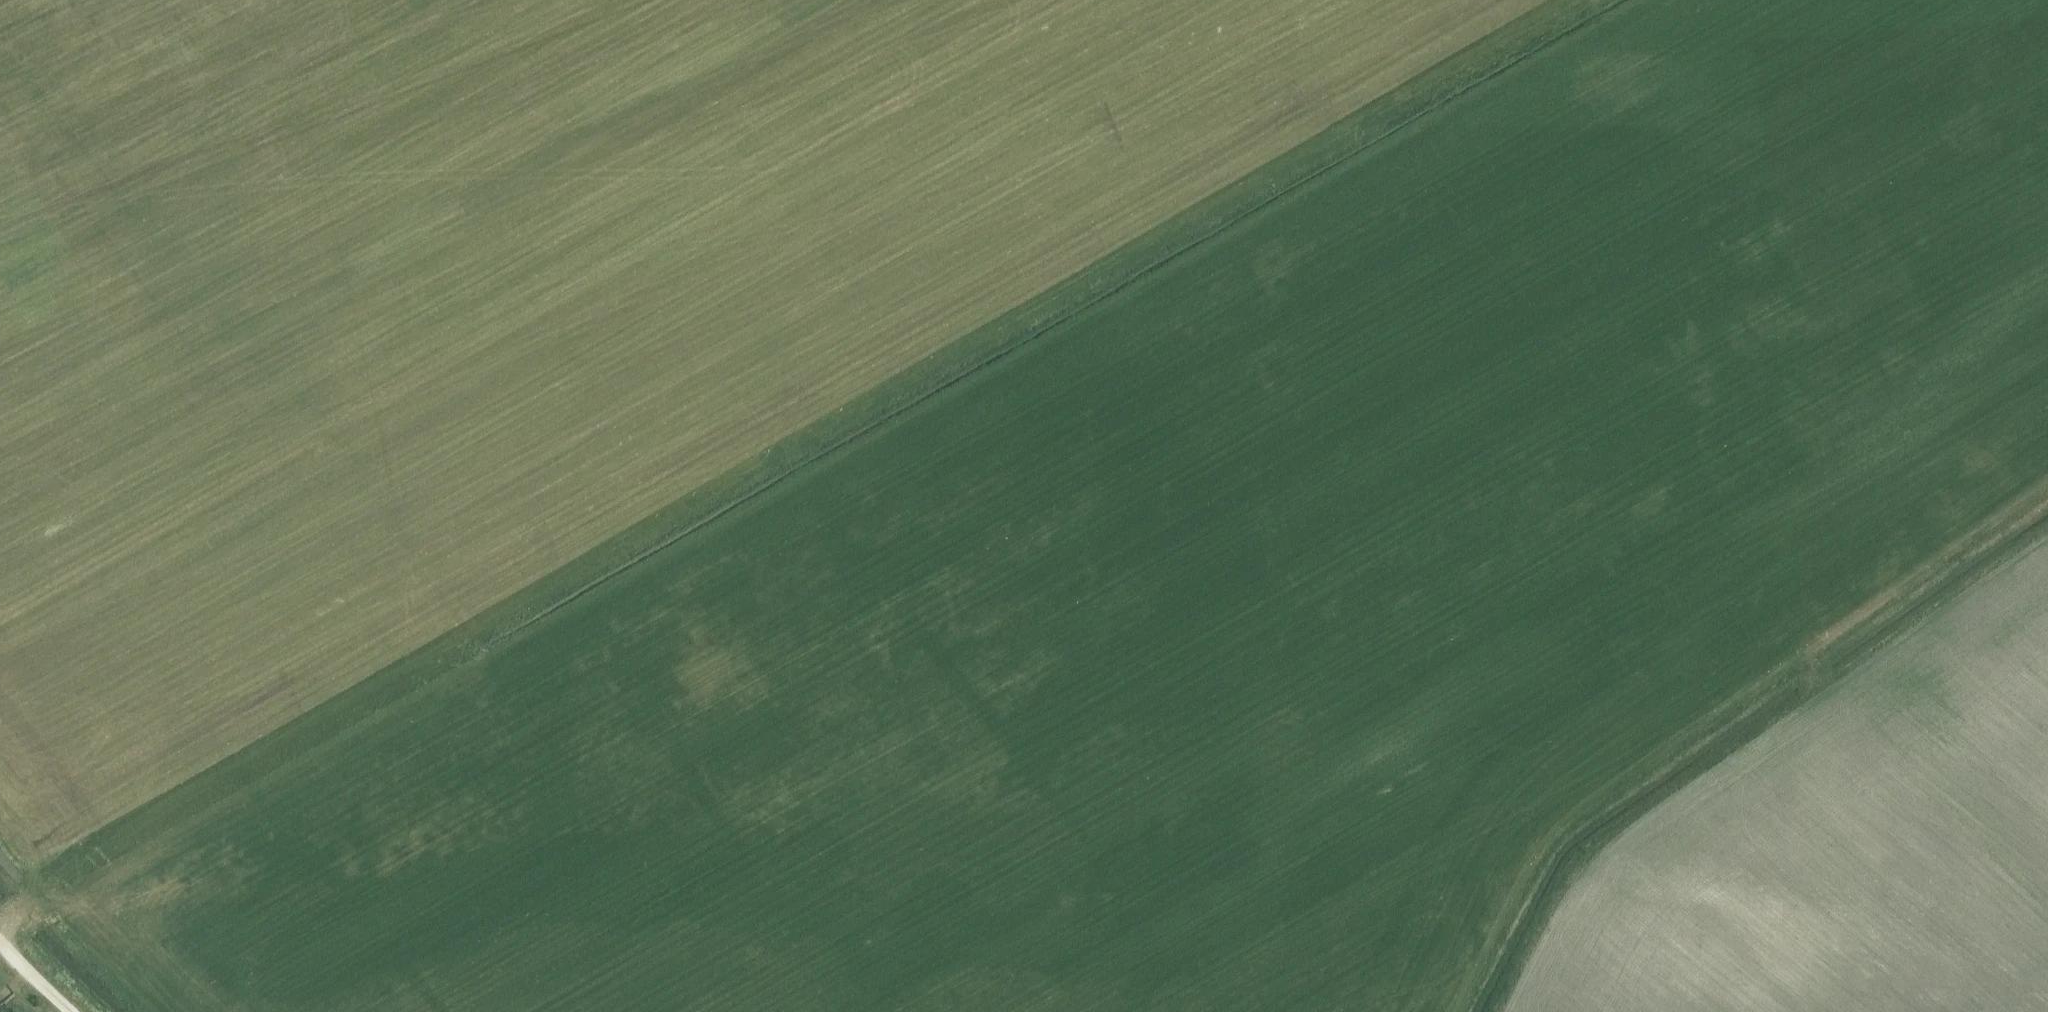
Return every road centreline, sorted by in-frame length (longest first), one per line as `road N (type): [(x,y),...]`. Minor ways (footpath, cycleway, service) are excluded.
road 1 (track): [(86,1011),(0,923)]

